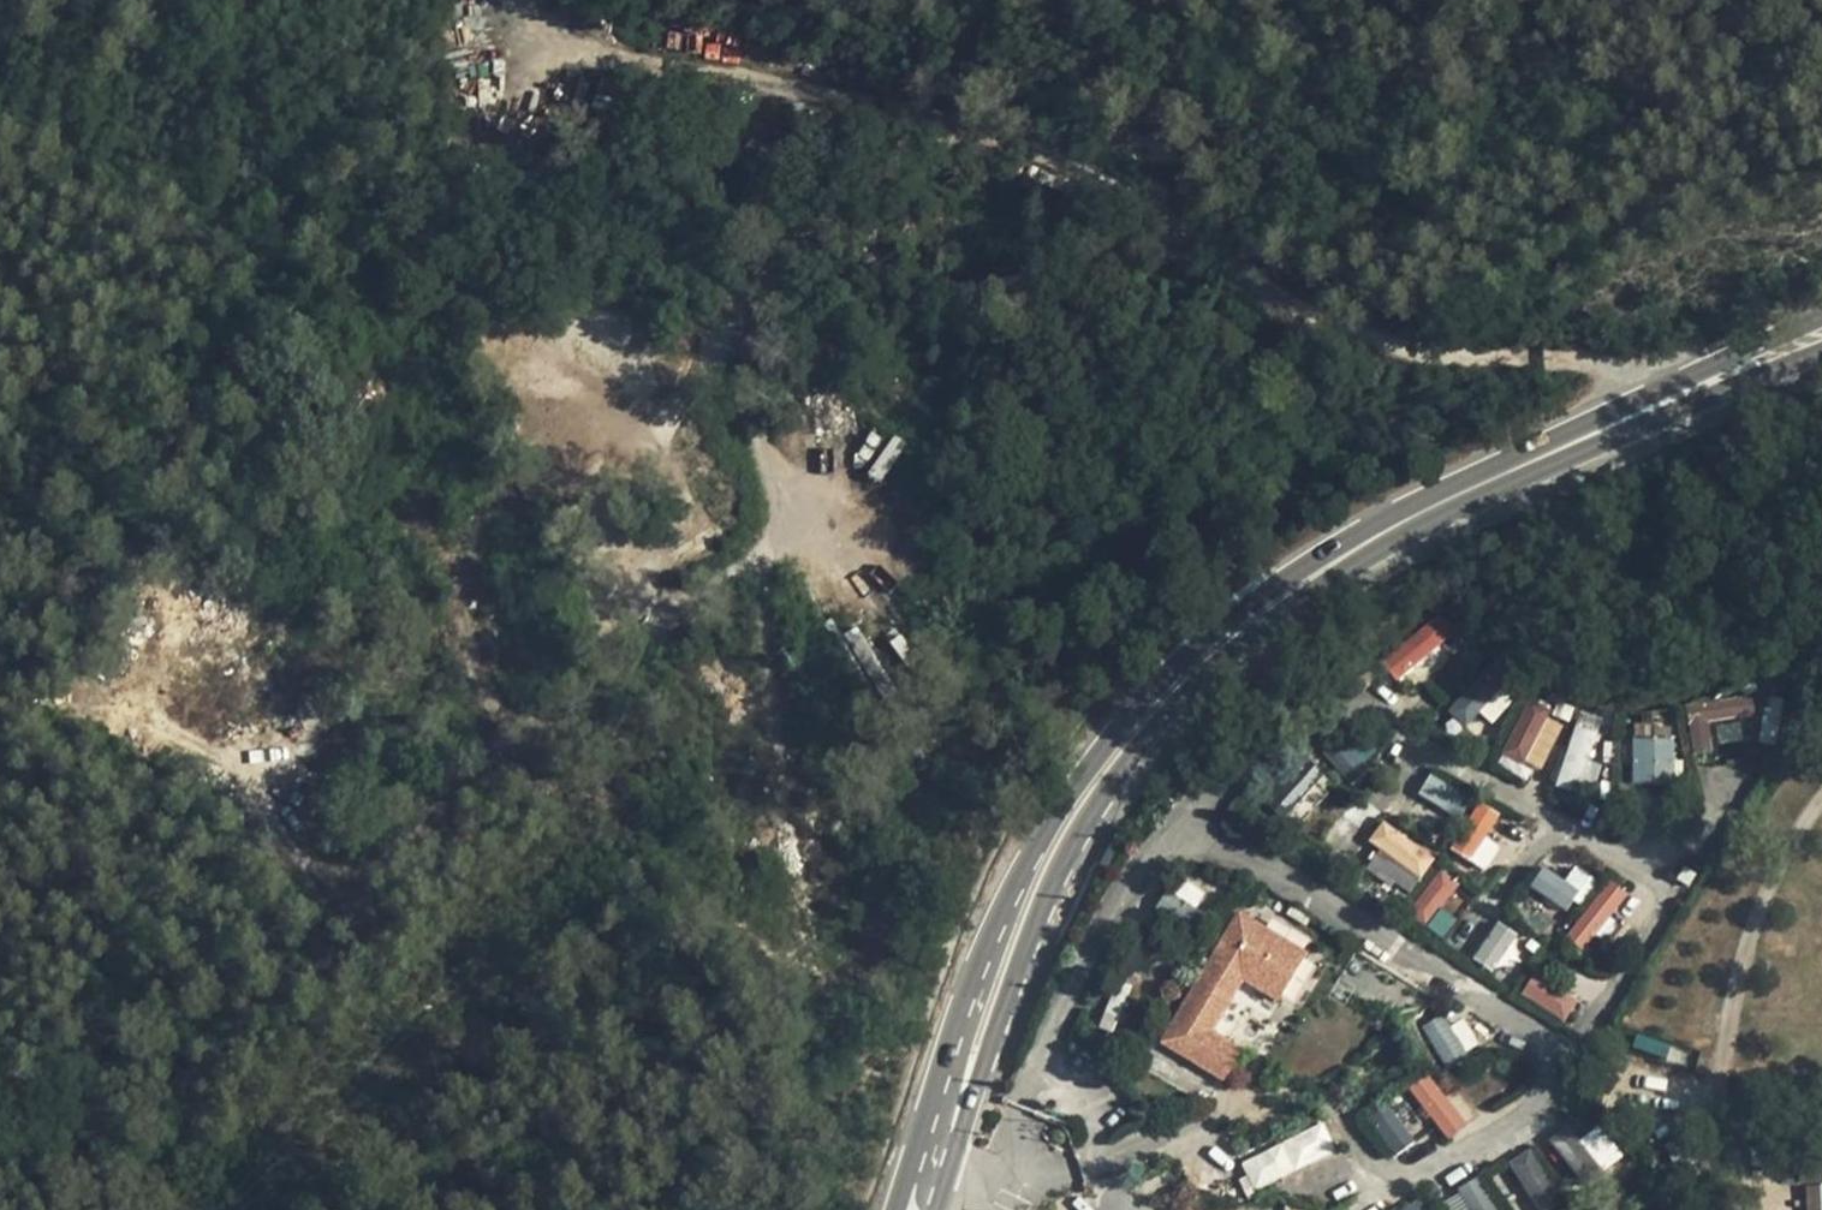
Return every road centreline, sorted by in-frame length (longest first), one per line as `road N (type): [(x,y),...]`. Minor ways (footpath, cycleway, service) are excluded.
road 1 (primary): [(918,1209),(962,1081),(987,967),(1027,881),(1154,707),(1235,629),(1435,502),(1821,335)]

